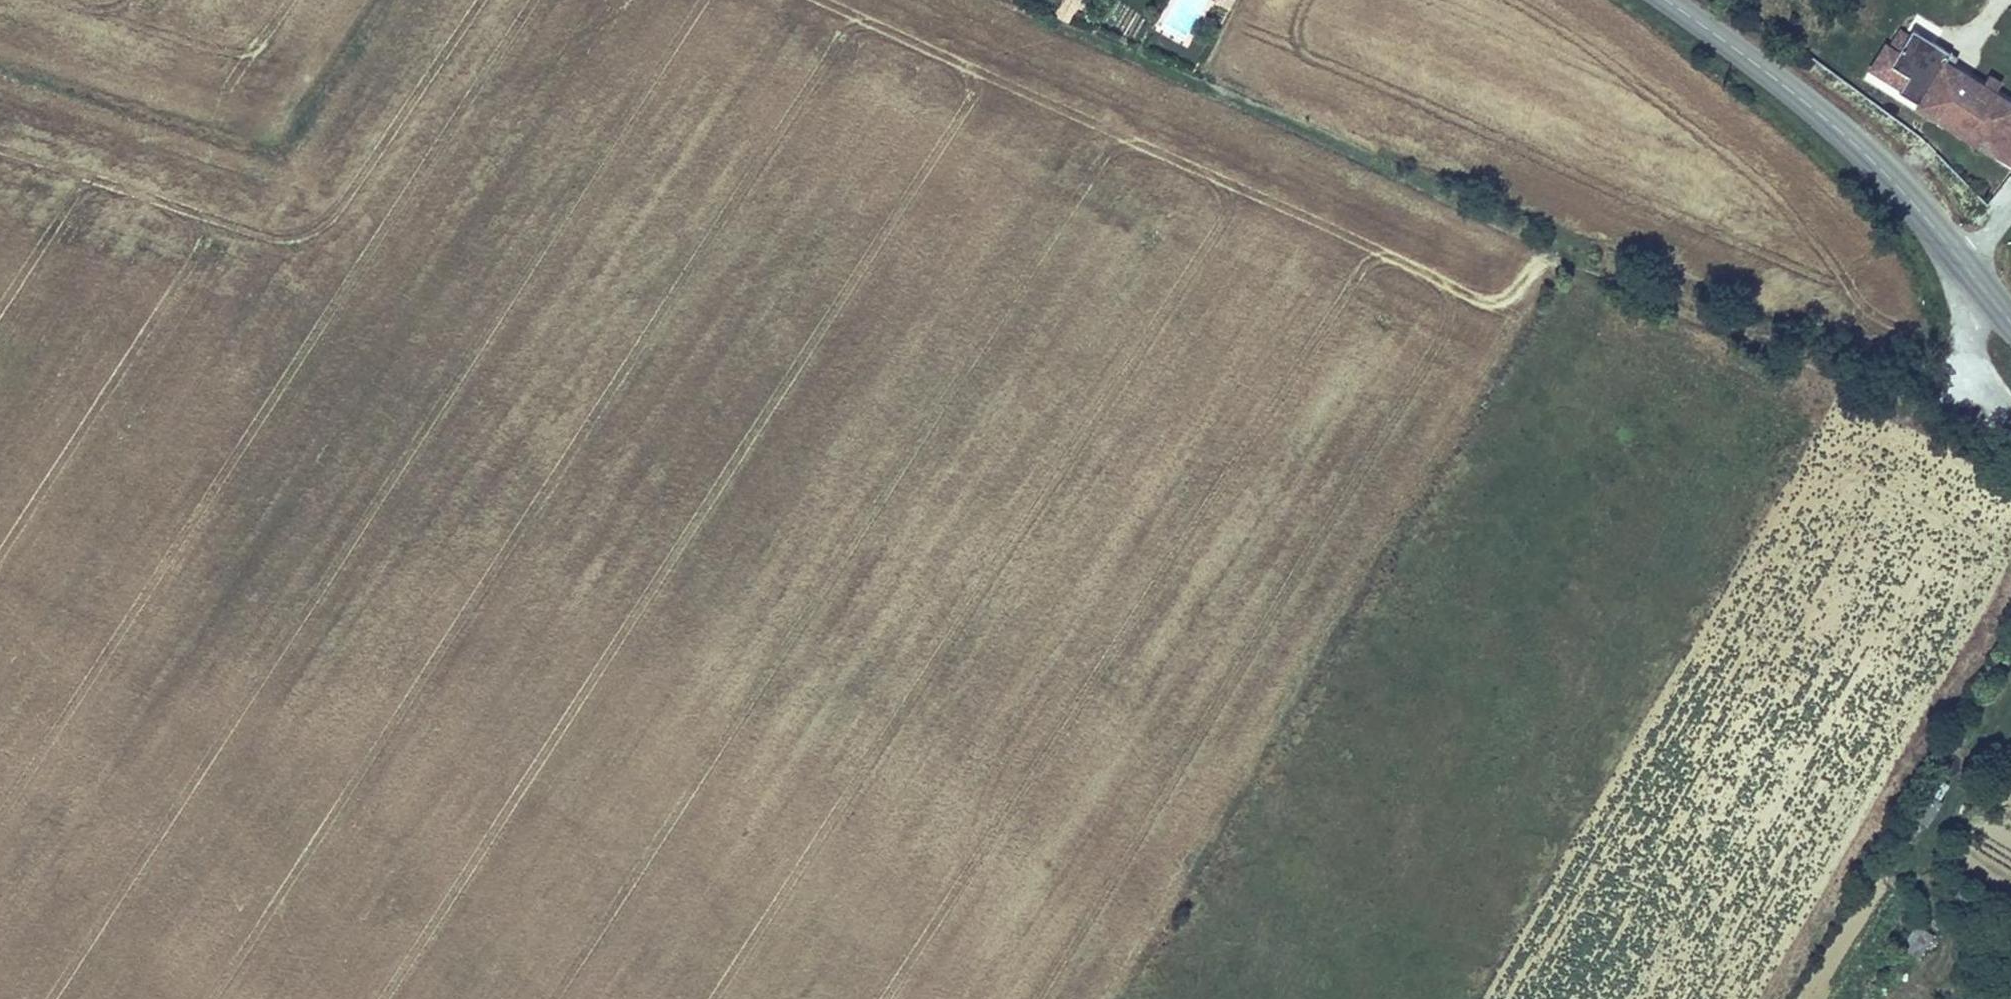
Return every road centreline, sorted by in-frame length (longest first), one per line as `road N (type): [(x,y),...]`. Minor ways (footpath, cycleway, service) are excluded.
road 1 (tertiary): [(2010,323),(1870,157),(1662,0)]

